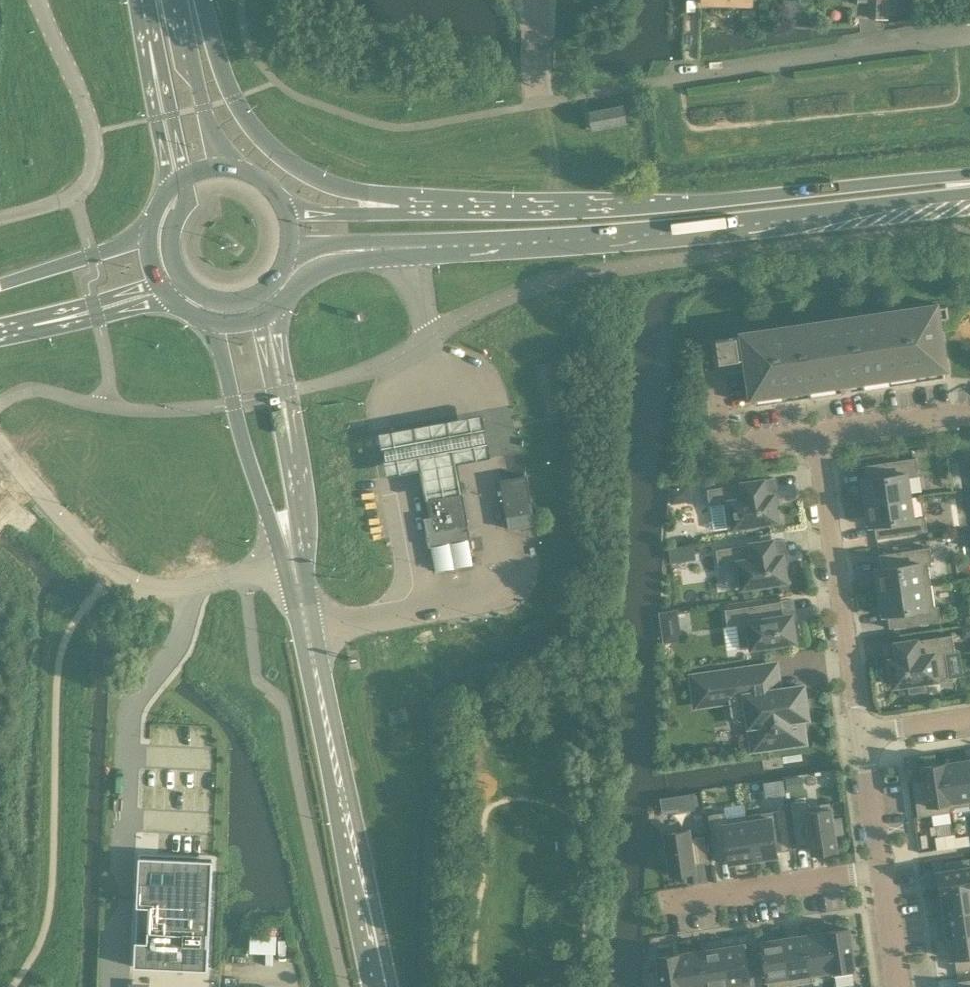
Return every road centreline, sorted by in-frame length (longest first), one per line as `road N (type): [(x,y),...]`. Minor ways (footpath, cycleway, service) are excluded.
road 1 (primary): [(368,251),(672,228),(969,185)]
road 2 (primary): [(969,182),(932,177),(622,207),(416,212)]
road 3 (secondary): [(291,565),(384,986)]
road 4 (unclassified): [(127,896),(129,707),(176,640),(190,586),(207,582)]
road 5 (primary): [(416,212),(309,176),(266,147),(220,78),(200,0)]
road 6 (residential): [(660,82),(969,32)]
road 7 (residential): [(820,441),(862,731)]
road 8 (unclassified): [(0,215),(74,195),(87,187),(94,162),(77,90),(36,0)]
road 9 (unclassified): [(0,419),(124,463),(174,548),(207,582)]
road 10 (secondary): [(209,322),(291,565)]
road 11 (residential): [(881,875),(686,905)]
road 12 (residential): [(714,376),(725,456),(820,441)]
road 13 (primary): [(229,167),(202,109),(179,0)]
road 14 (primary): [(147,234),(0,285)]
road 15 (residential): [(820,441),(969,418)]
road 16 (residential): [(862,731),(881,875)]
road 17 (primary): [(151,55),(147,82),(167,190)]
road 18 (primary): [(416,212),(284,210)]
road 19 (primary): [(41,323),(98,318),(170,298)]
road 20 (secondary): [(288,437),(292,403),(275,308)]
road 21 (secondary): [(291,565),(296,498),(288,437)]
road 22 (primary): [(41,323),(160,284)]
road 23 (primary): [(151,55),(163,78),(184,175)]
road 24 (secondary): [(288,437),(258,318)]

